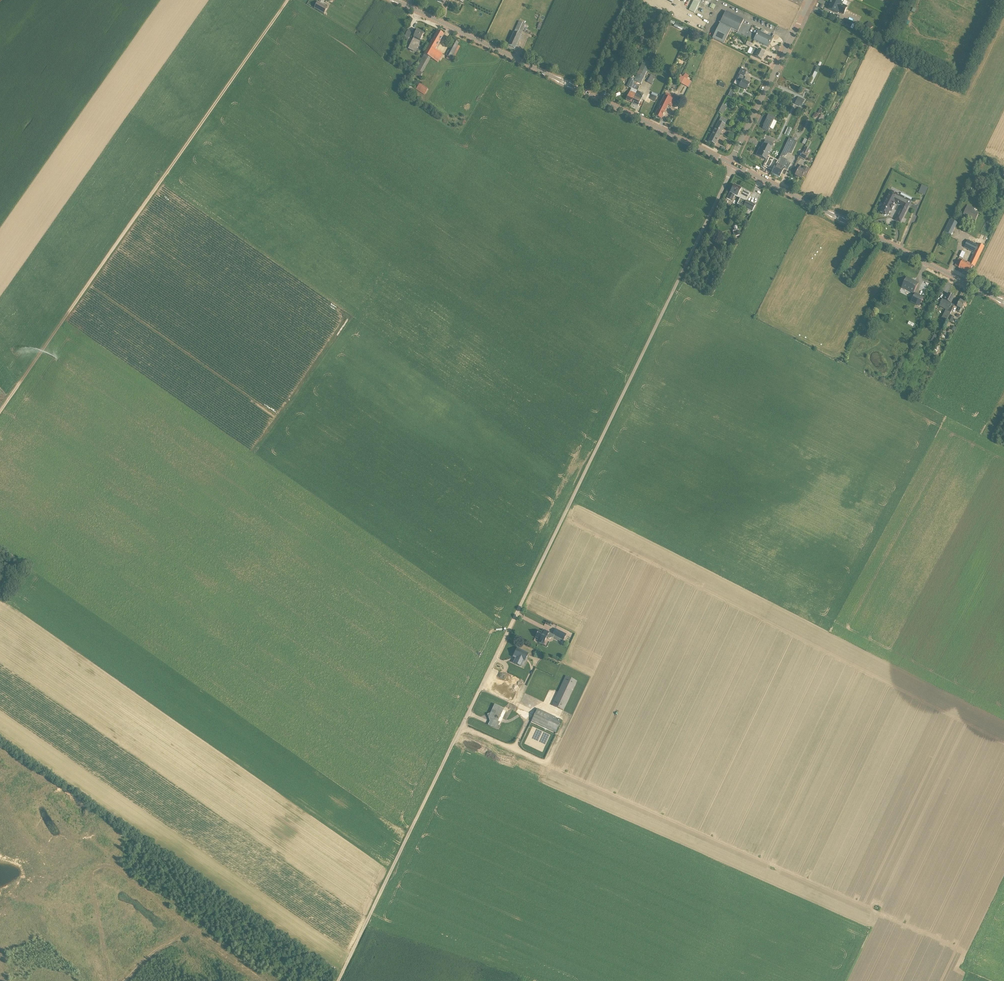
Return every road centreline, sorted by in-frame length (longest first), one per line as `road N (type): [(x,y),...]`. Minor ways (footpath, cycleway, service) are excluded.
road 1 (unclassified): [(338,980),(735,165)]
road 2 (track): [(0,409),(288,0)]
road 3 (tertiary): [(729,163),(396,0)]
road 4 (tertiary): [(1003,302),(735,165)]
road 5 (residential): [(729,163),(809,0)]

